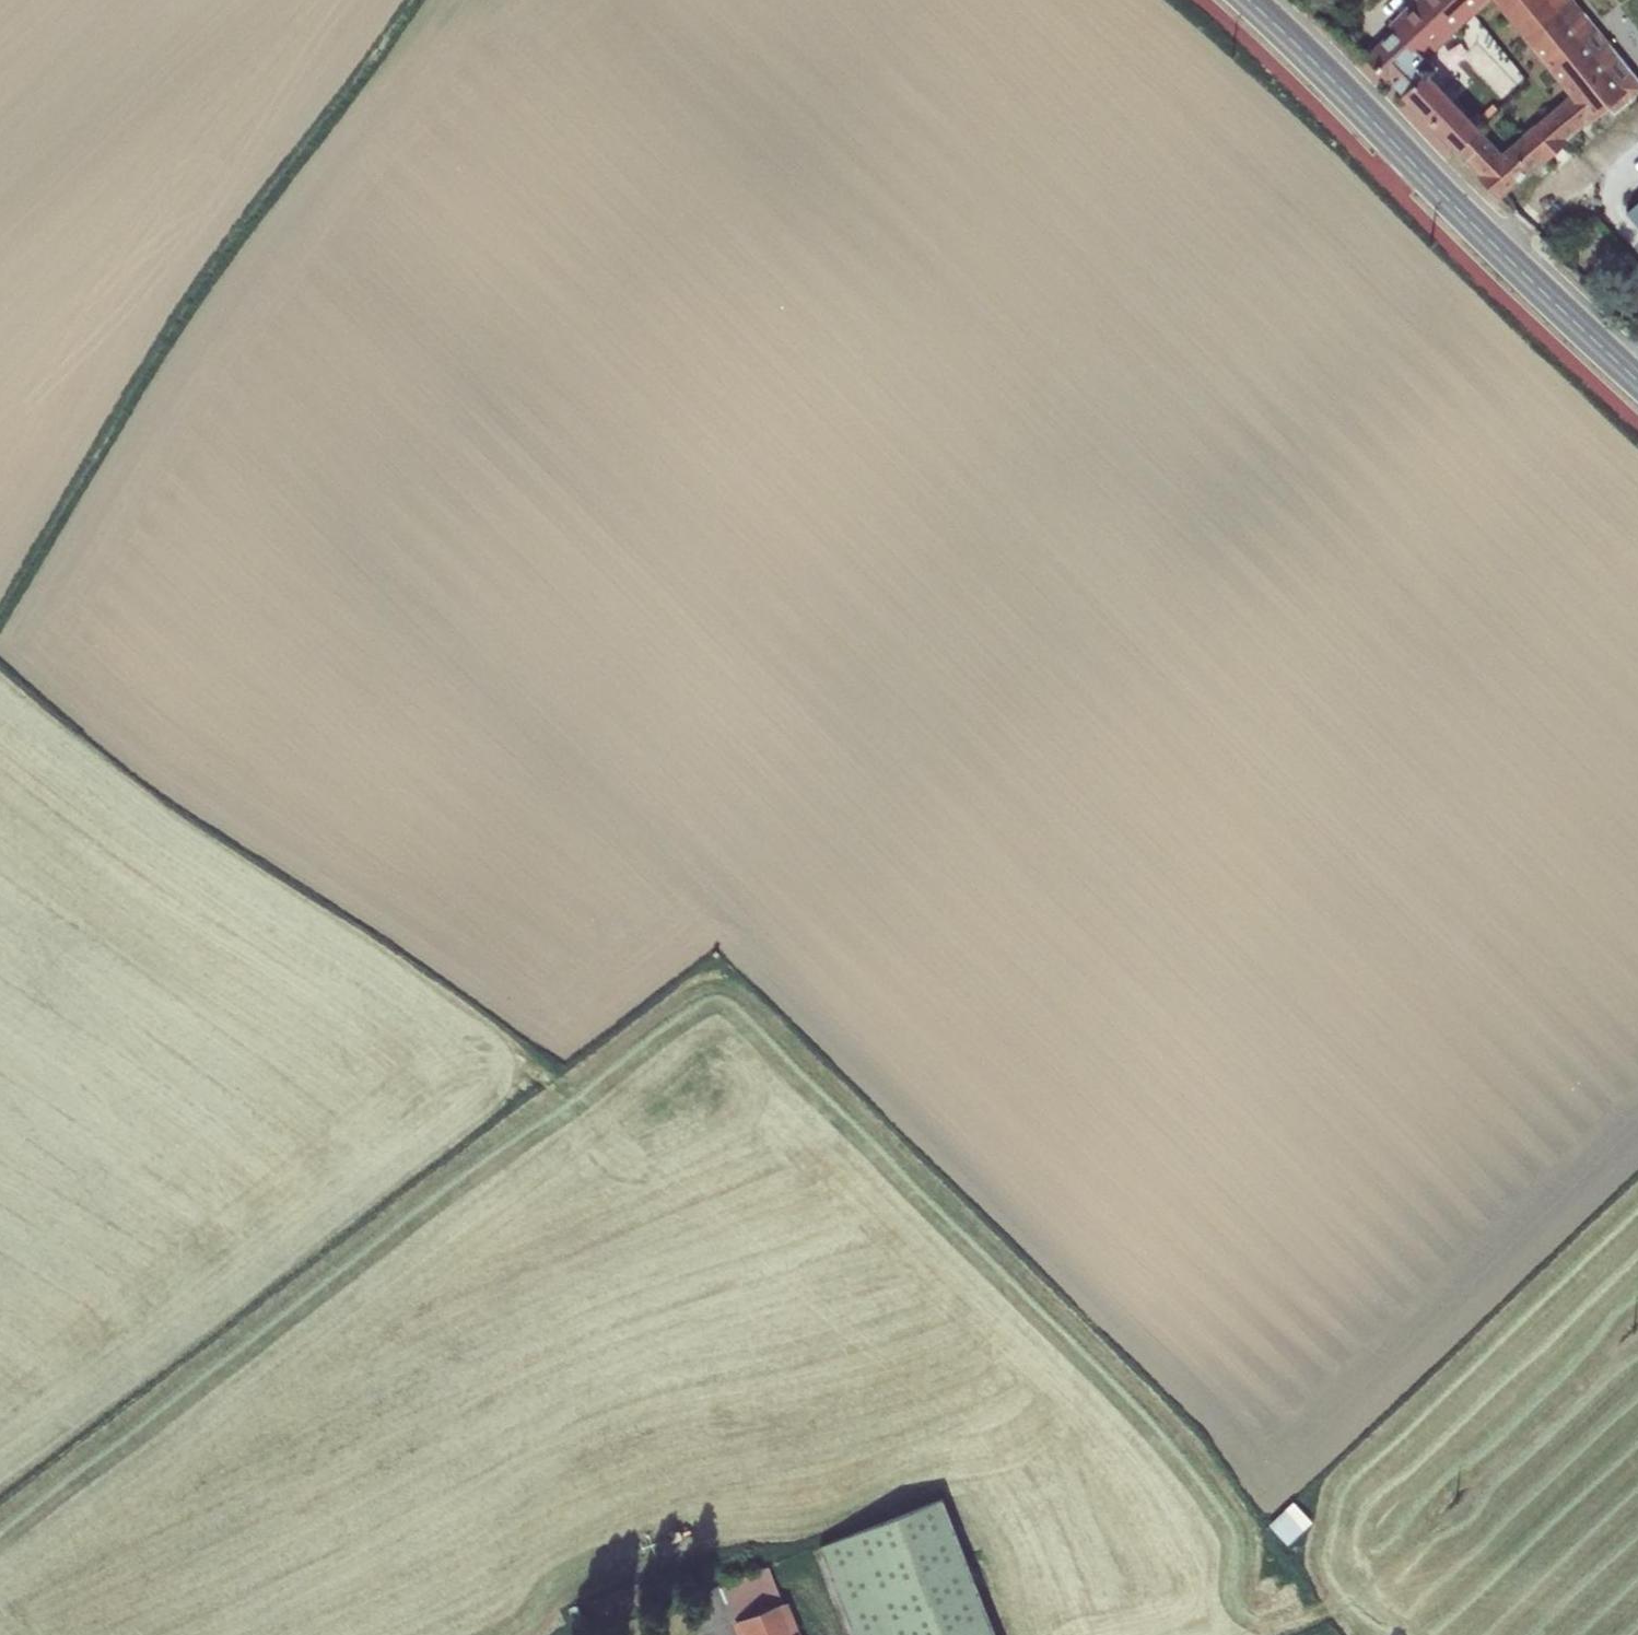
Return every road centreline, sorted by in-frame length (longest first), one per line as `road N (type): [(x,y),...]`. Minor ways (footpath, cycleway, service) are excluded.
road 1 (secondary): [(1637,379),(1250,0)]
road 2 (track): [(1276,1634),(1360,1600),(1637,1330)]

